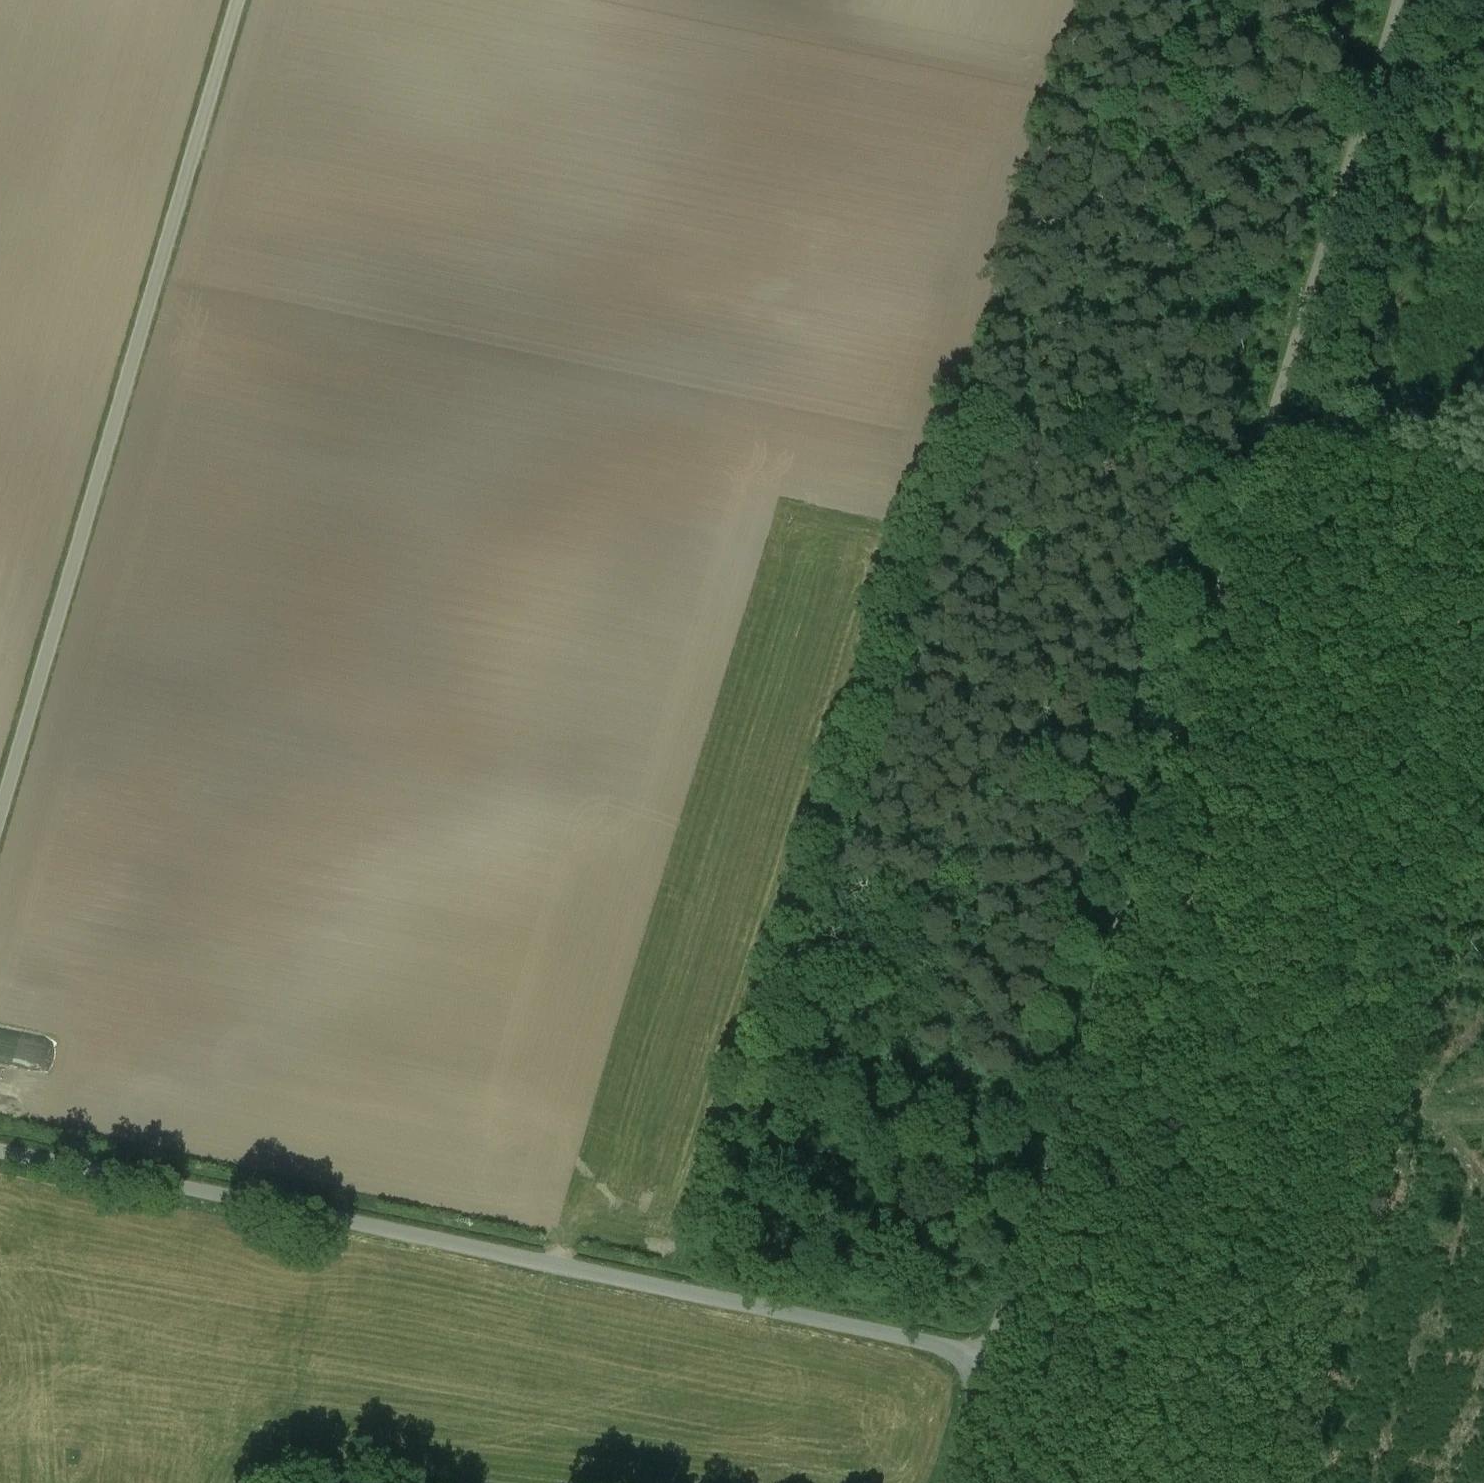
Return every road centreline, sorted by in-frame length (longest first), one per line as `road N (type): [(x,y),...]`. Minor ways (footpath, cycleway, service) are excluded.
road 1 (unclassified): [(992,1357),(1399,0)]
road 2 (unclassified): [(992,1357),(0,1152)]
road 3 (unclassified): [(241,0),(0,820)]
road 4 (unclassified): [(955,1482),(992,1357)]

